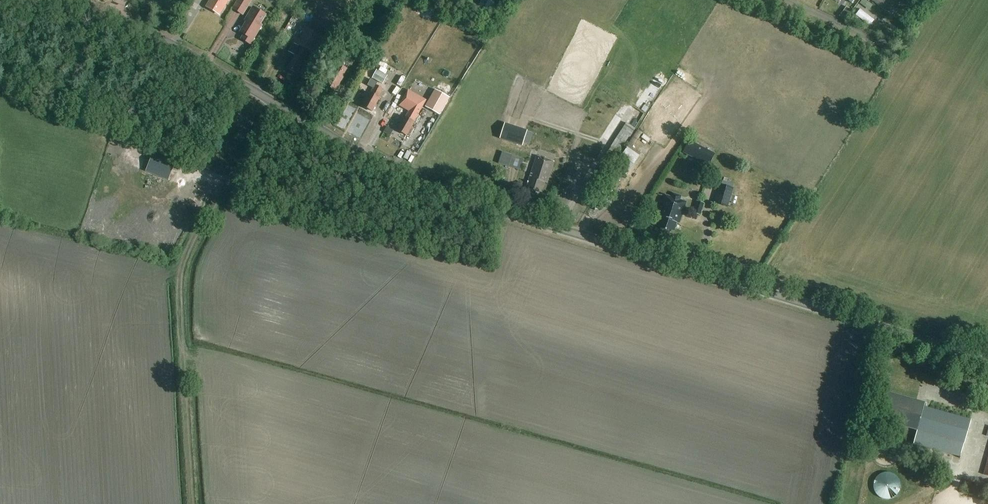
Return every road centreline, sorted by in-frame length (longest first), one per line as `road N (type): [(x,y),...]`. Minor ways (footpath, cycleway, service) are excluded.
road 1 (unclassified): [(987,362),(428,189),(72,0)]

